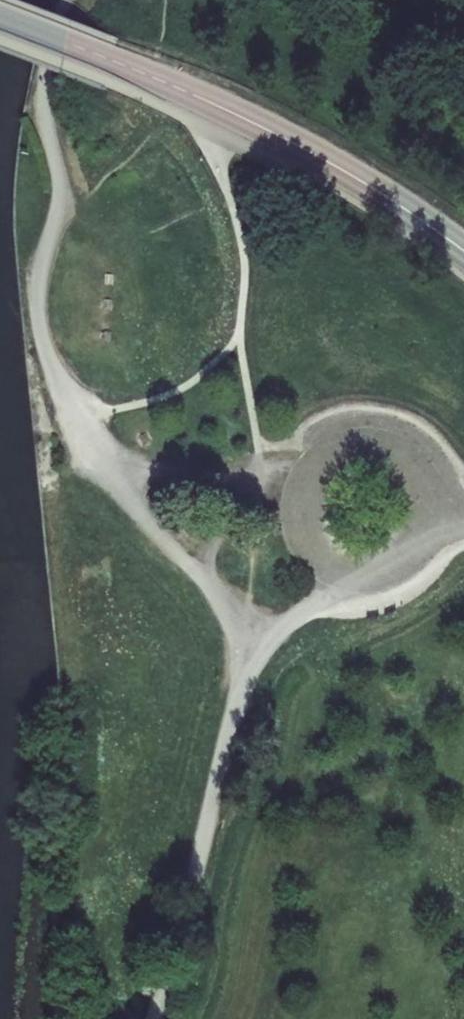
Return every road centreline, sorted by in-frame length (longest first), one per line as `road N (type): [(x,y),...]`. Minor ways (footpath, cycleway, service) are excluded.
road 1 (tertiary): [(0,22),(242,116),(354,176),(463,251)]

